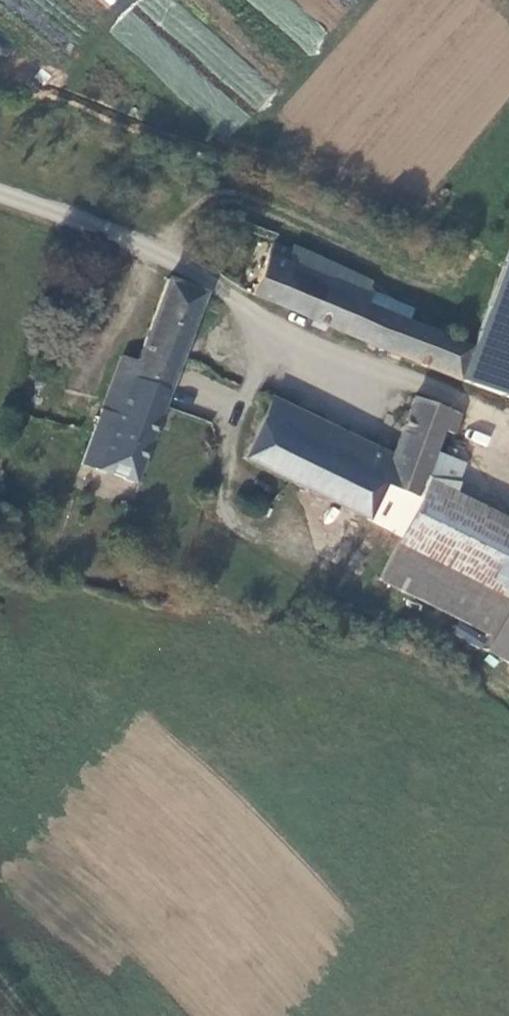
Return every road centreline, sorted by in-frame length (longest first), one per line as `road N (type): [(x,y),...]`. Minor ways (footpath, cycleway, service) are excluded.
road 1 (residential): [(0,210),(175,271)]

